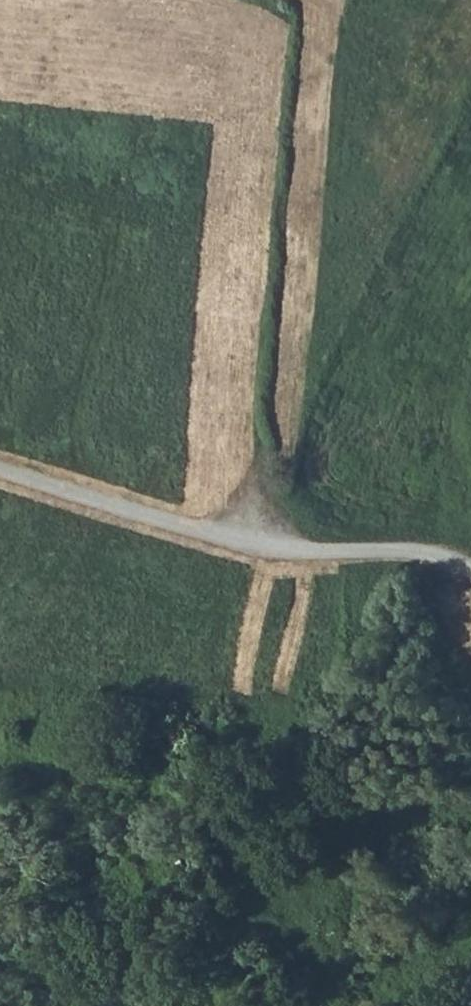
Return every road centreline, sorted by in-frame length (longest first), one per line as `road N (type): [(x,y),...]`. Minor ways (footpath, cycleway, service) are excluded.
road 1 (track): [(273,546),(0,470)]
road 2 (track): [(273,546),(304,554),(391,548),(470,571)]

